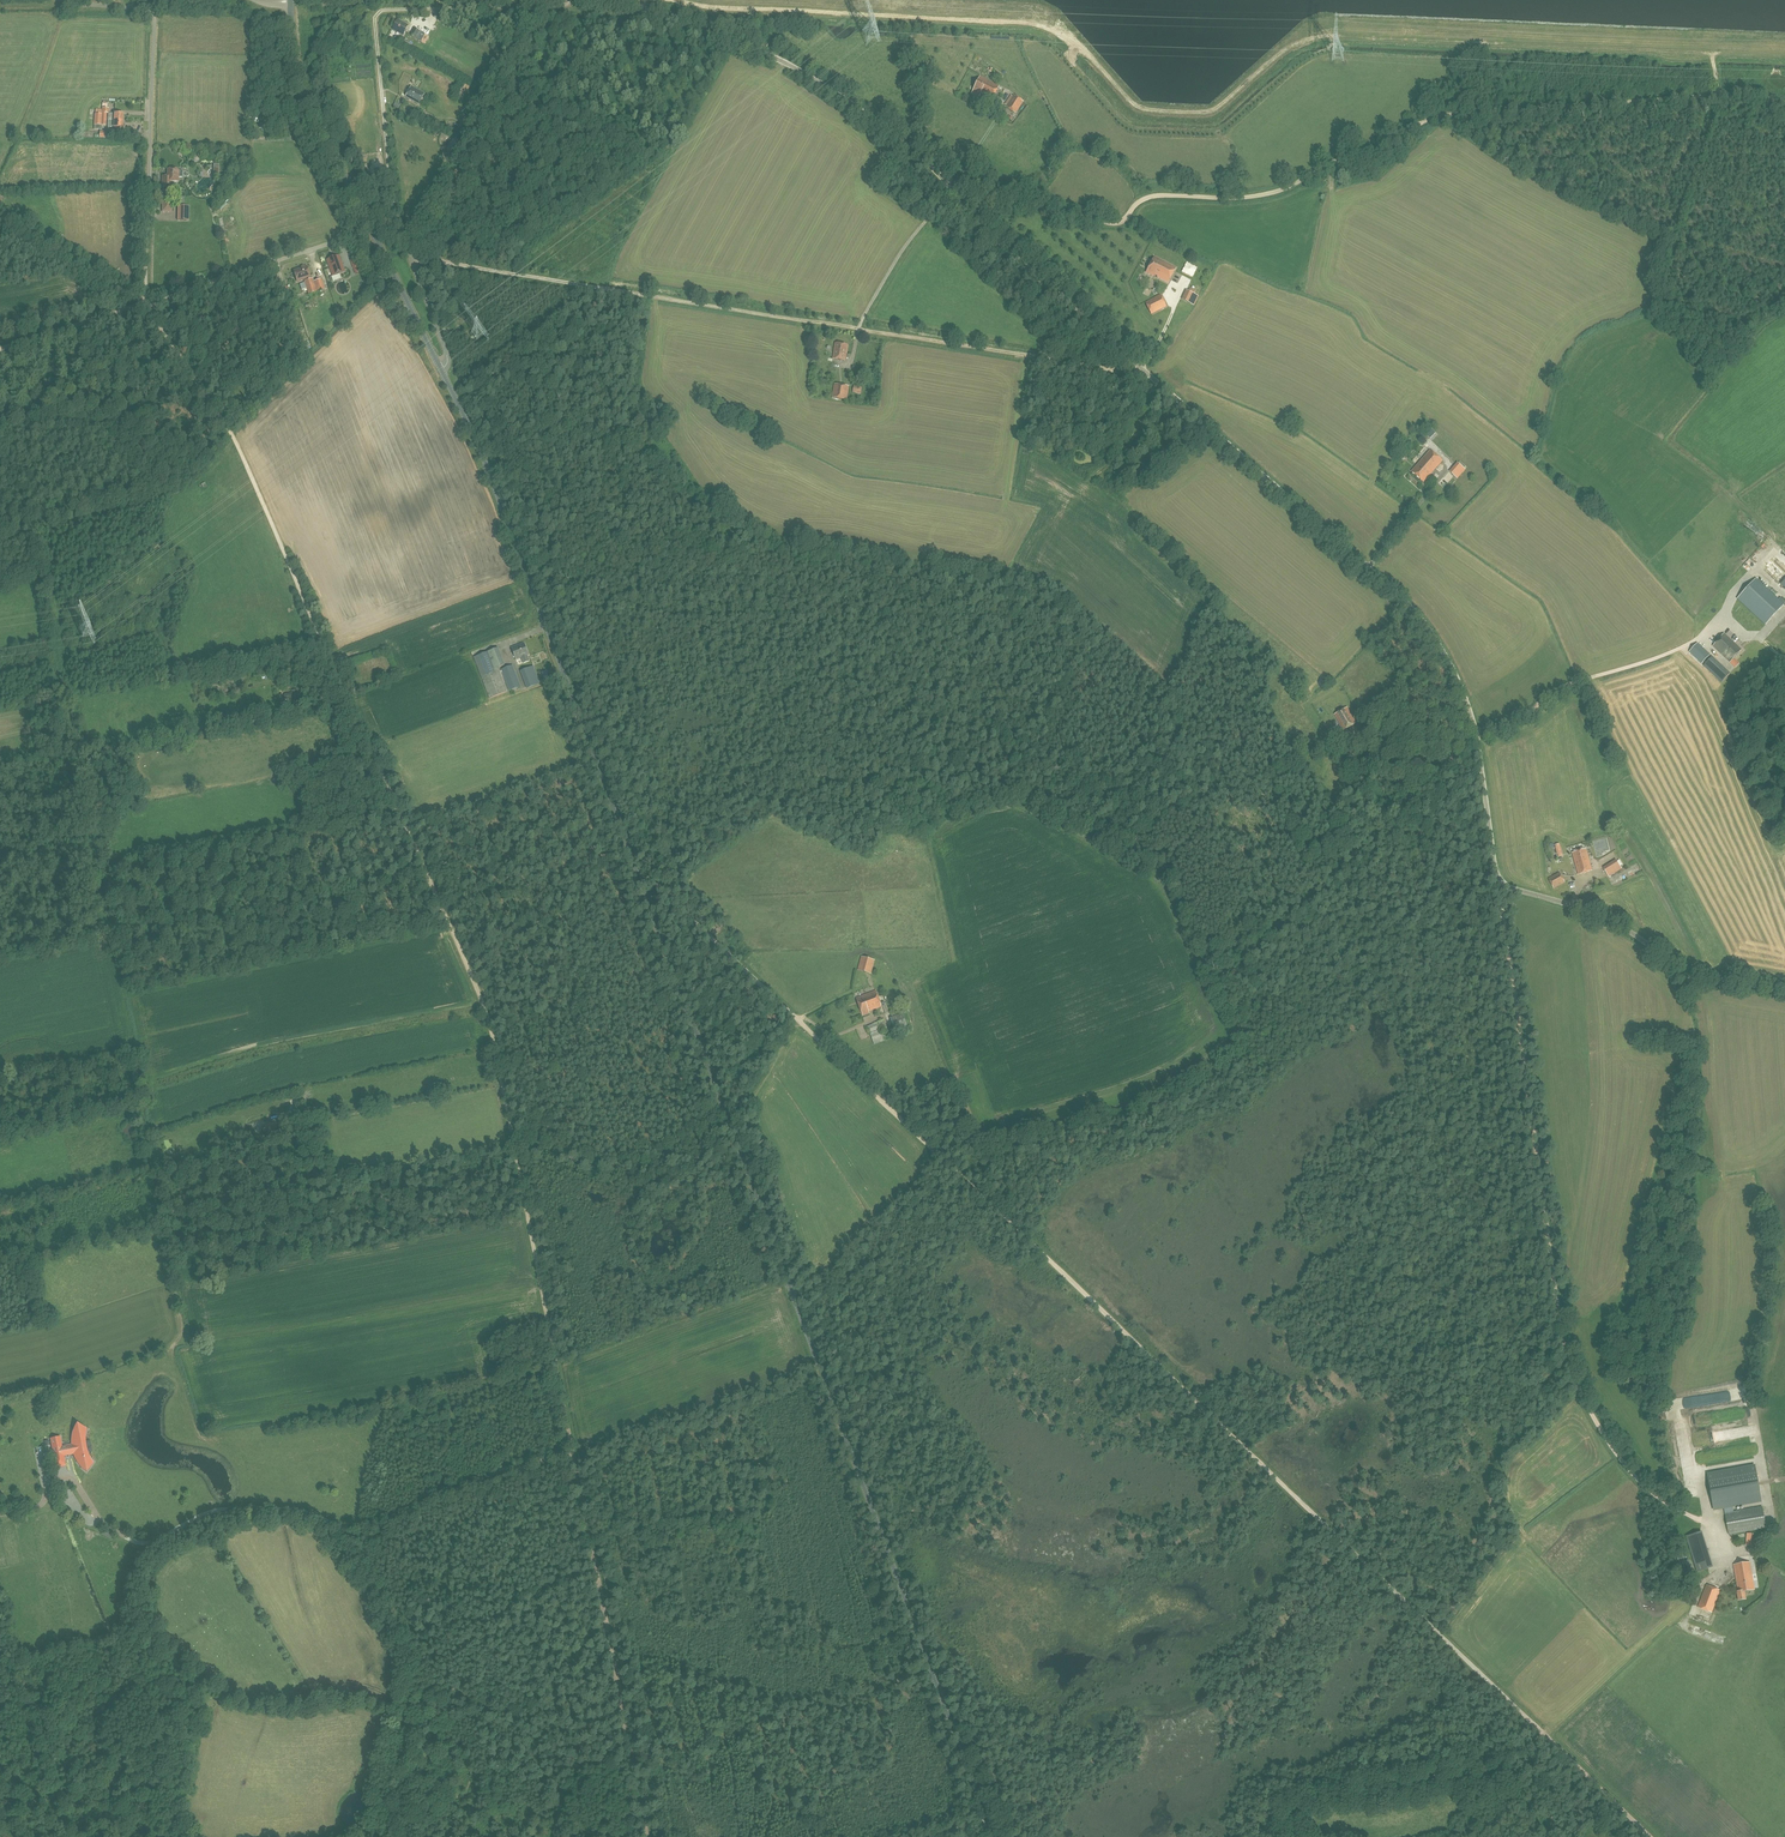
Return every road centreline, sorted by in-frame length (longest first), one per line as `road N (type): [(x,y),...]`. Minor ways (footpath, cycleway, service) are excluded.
road 1 (tertiary): [(987,1820),(494,486),(441,368)]
road 2 (track): [(649,0),(683,8),(1028,23),(1054,32),(1149,100),(1178,106),(1201,101),(1293,45),(1322,37),(1700,53)]
road 3 (track): [(1650,1836),(879,1099)]
road 4 (track): [(513,1138),(484,1008),(425,867),(242,455),(148,305)]
road 5 (unclassified): [(1497,883),(1471,717),(1434,636),(1401,594),(1022,263),(954,191)]
road 6 (track): [(1719,94),(1435,118),(1376,154),(1339,160),(1278,192),(1151,197),(1112,223),(948,184)]
road 7 (unclassified): [(1497,883),(1564,1340),(1581,1393),(1636,1478),(1751,1553)]
road 8 (track): [(410,260),(1150,375)]
road 9 (track): [(647,1836),(513,1138)]
road 10 (track): [(398,227),(378,12),(572,0)]
road 11 (unclassified): [(954,191),(873,119),(795,68),(615,0)]
road 12 (unclassified): [(148,301),(154,18),(145,9),(67,0)]
road 13 (track): [(518,1164),(174,1231)]
road 14 (track): [(1784,659),(1729,623),(1659,658),(1570,686),(1513,723),(1475,735)]
road 15 (tertiary): [(413,312),(306,96),(290,1)]
road 16 (track): [(425,867),(117,926)]
road 17 (unclassified): [(1784,986),(1683,959),(1590,908),(1497,883)]
road 18 (track): [(795,1018),(635,867)]
road 19 (residential): [(413,312),(400,308),(351,240),(249,269)]
road 20 (track): [(150,309),(99,383),(0,426)]
road 21 (unclassified): [(858,328),(906,247),(954,191)]
road 22 (track): [(141,303),(0,212)]
road 23 (track): [(0,348),(148,301)]
road 24 (unclassified): [(441,368),(447,353),(398,227)]
road 25 (track): [(355,241),(293,117)]

